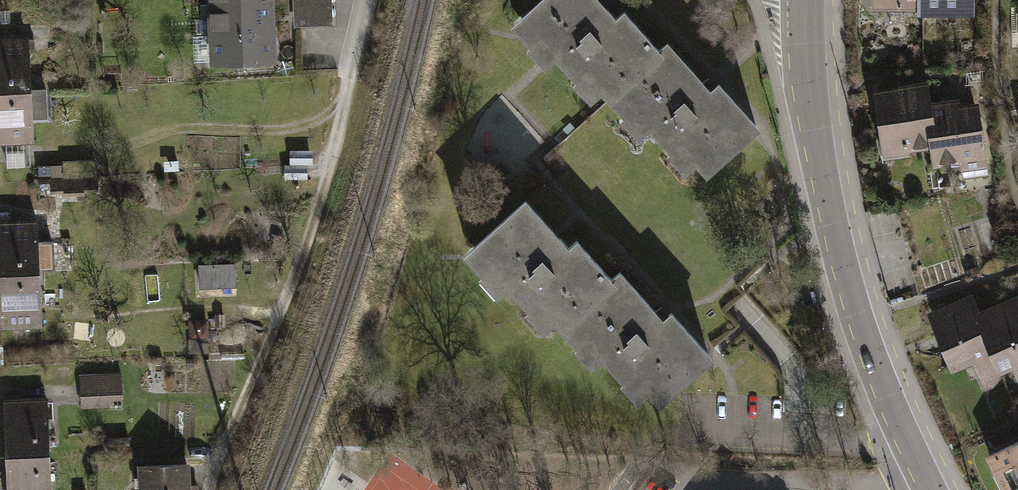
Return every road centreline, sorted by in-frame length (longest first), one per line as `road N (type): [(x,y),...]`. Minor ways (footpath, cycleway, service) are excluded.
road 1 (tertiary): [(808,0),(819,124),(865,316),(935,489)]

